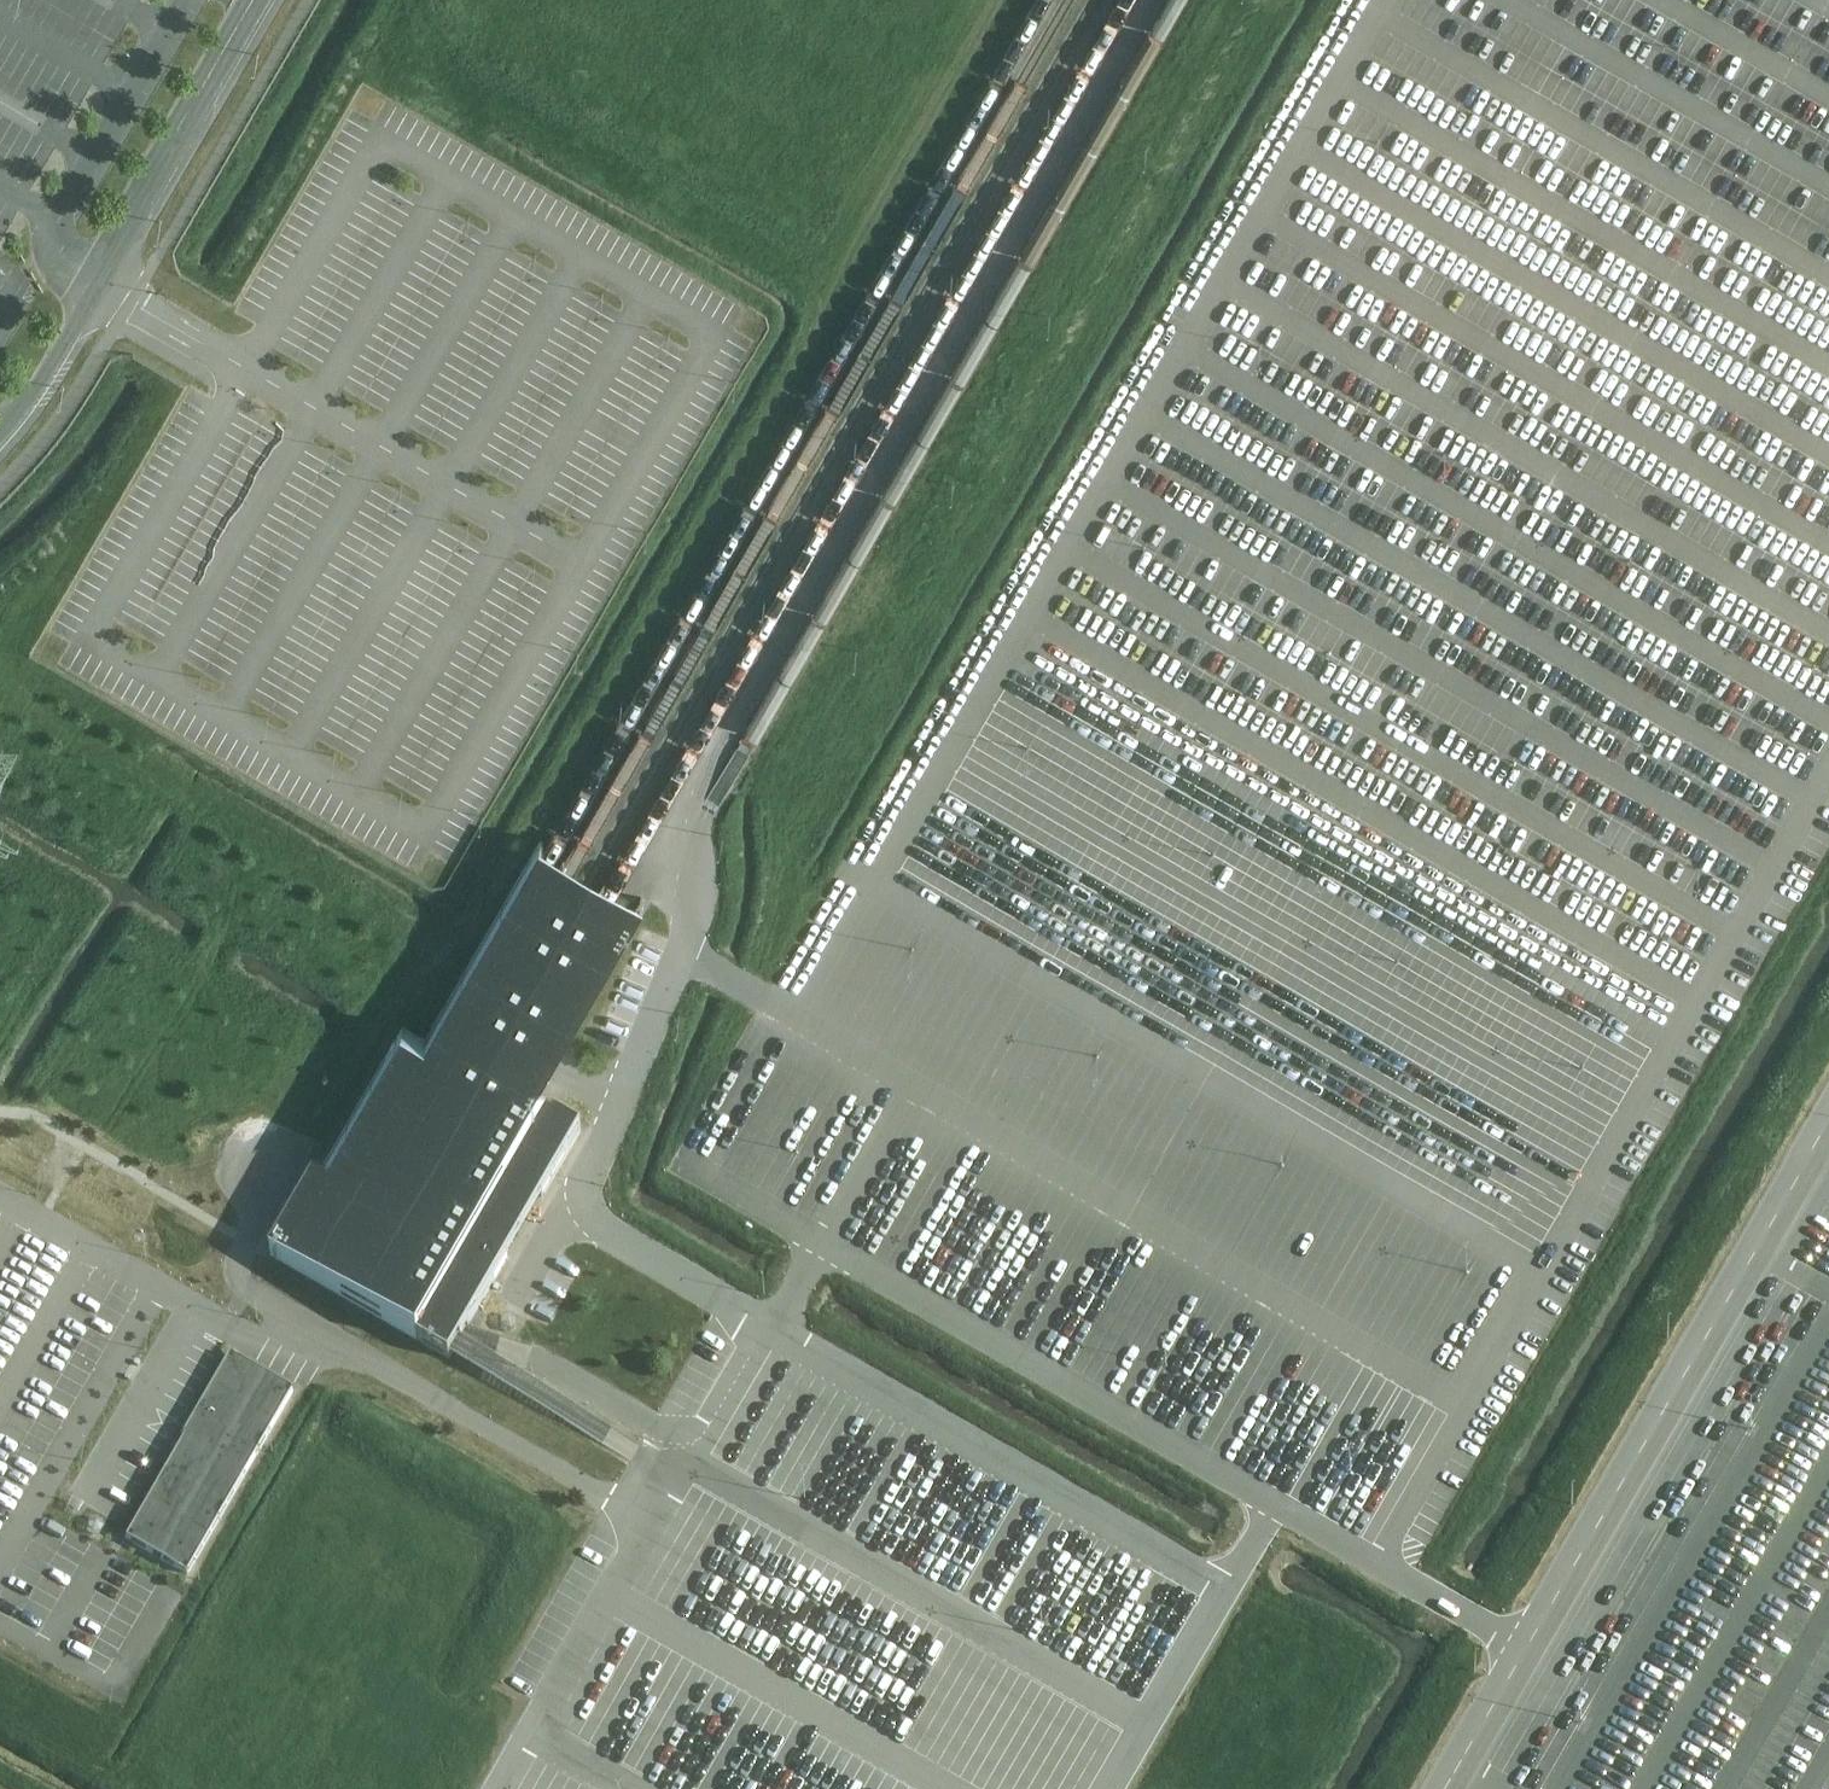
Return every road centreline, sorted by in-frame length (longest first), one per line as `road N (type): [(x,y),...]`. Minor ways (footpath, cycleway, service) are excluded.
road 1 (unclassified): [(1110,1788),(1225,1592),(626,1241),(592,1207),(590,1179),(694,922),(685,808),(1152,0)]
road 2 (unclassified): [(1449,1788),(1828,1126)]
road 3 (unclassified): [(94,278),(255,0)]

